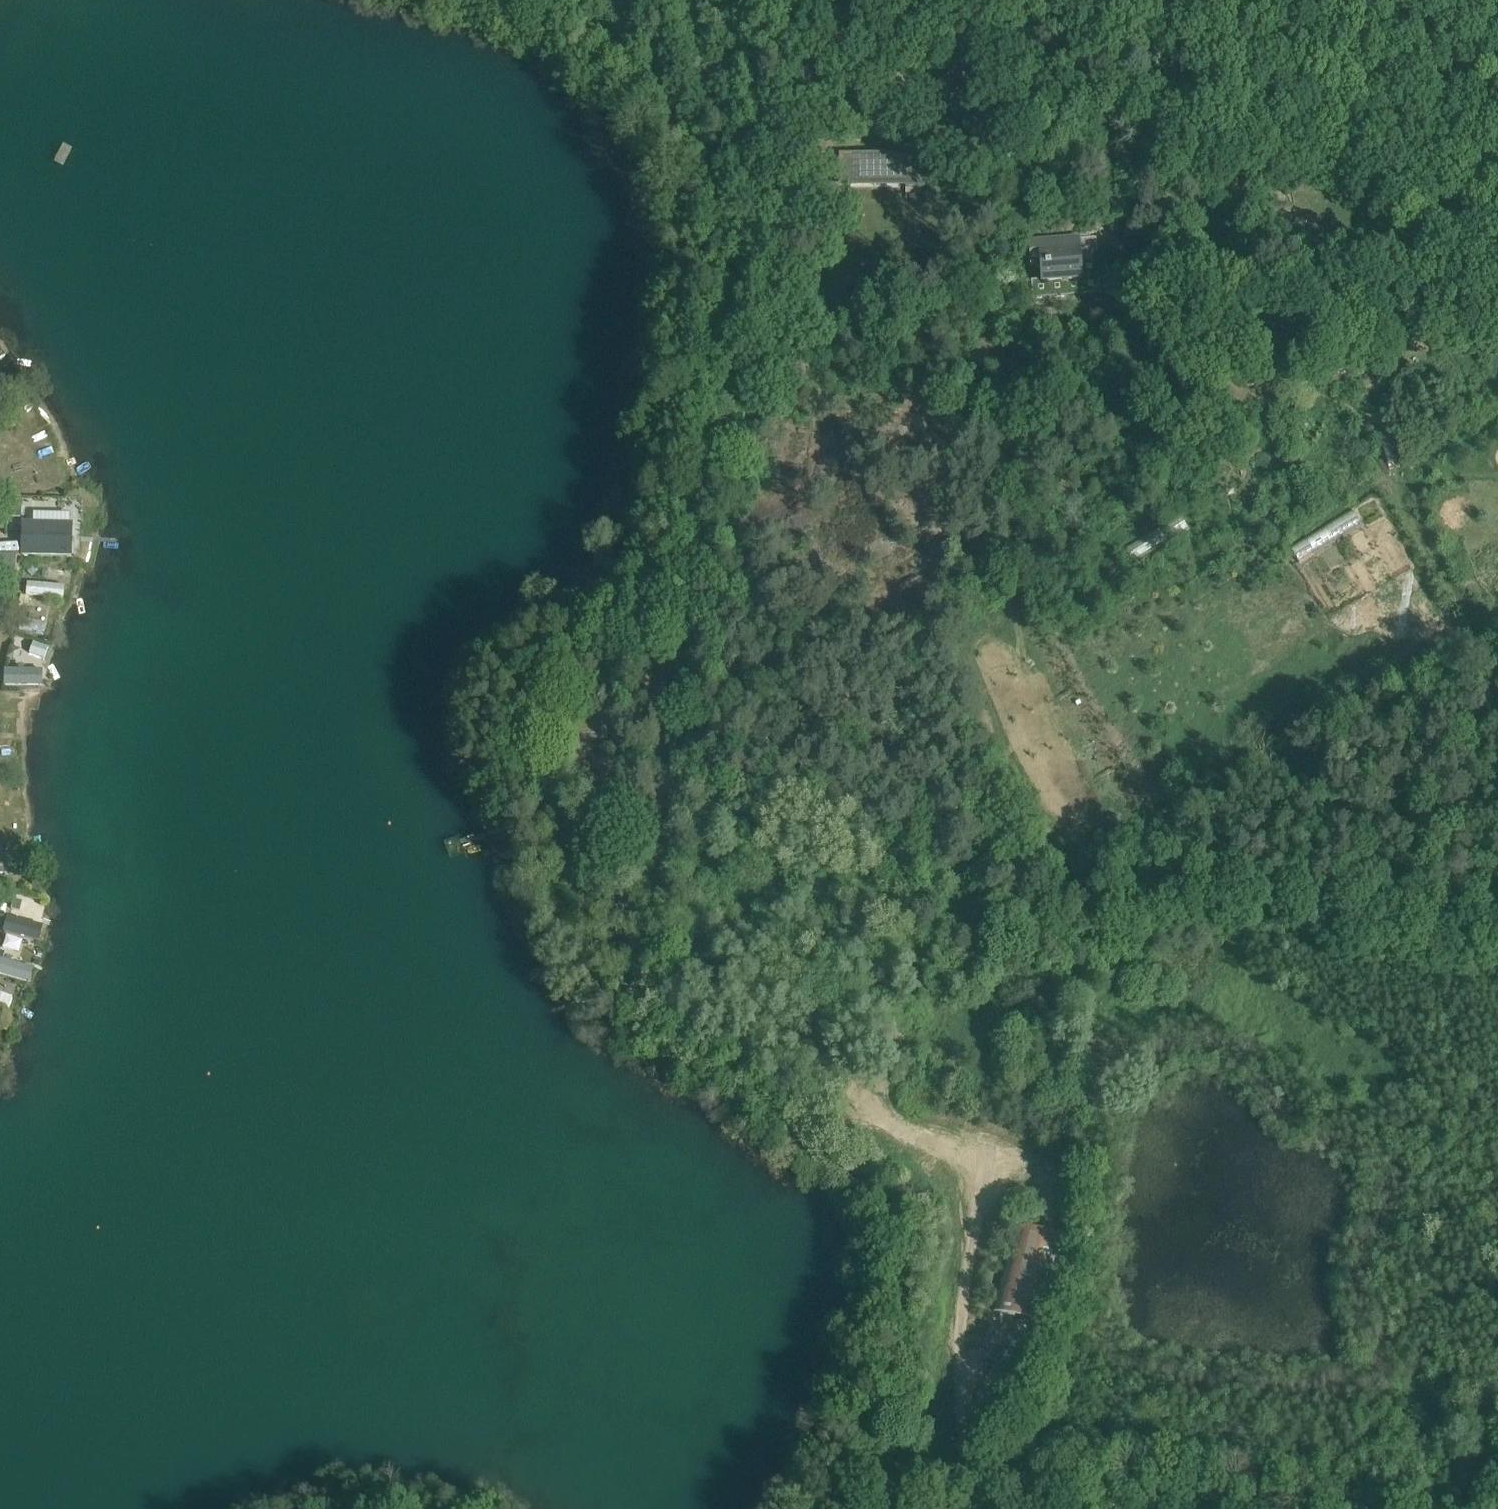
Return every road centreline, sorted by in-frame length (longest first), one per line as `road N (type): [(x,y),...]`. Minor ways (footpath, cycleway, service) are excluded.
road 1 (track): [(875,1440),(1252,1508)]

